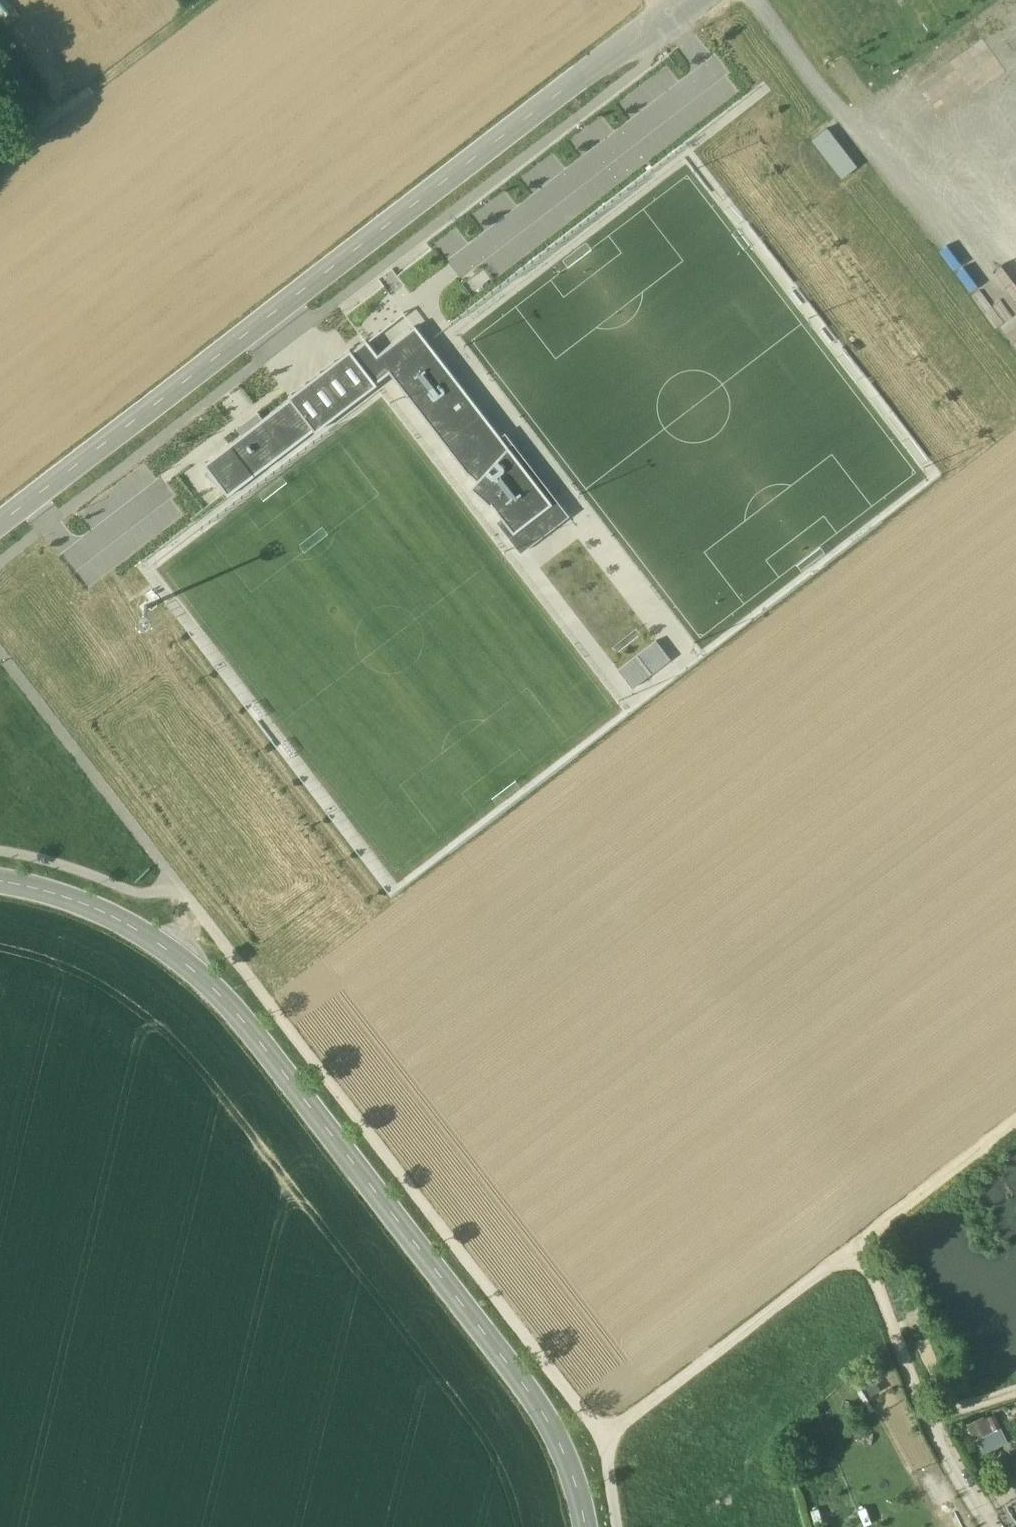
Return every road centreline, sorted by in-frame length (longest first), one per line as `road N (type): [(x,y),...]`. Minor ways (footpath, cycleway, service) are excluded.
road 1 (unclassified): [(583,1526),(562,1451),(536,1406),(238,1015),(141,931),(48,890),(0,881)]
road 2 (residential): [(0,527),(688,0)]
road 3 (track): [(610,1507),(602,1439),(123,817)]
road 4 (track): [(602,1439),(854,1246),(876,1275),(929,1421),(1015,1391)]
road 5 (track): [(758,0),(992,302),(1015,284)]
road 6 (track): [(854,1246),(1015,1122)]
road 7 (track): [(0,657),(123,817)]
road 8 (track): [(1015,66),(885,165)]
road 9 (track): [(89,94),(212,0)]
road 10 (residential): [(929,1421),(987,1526)]

